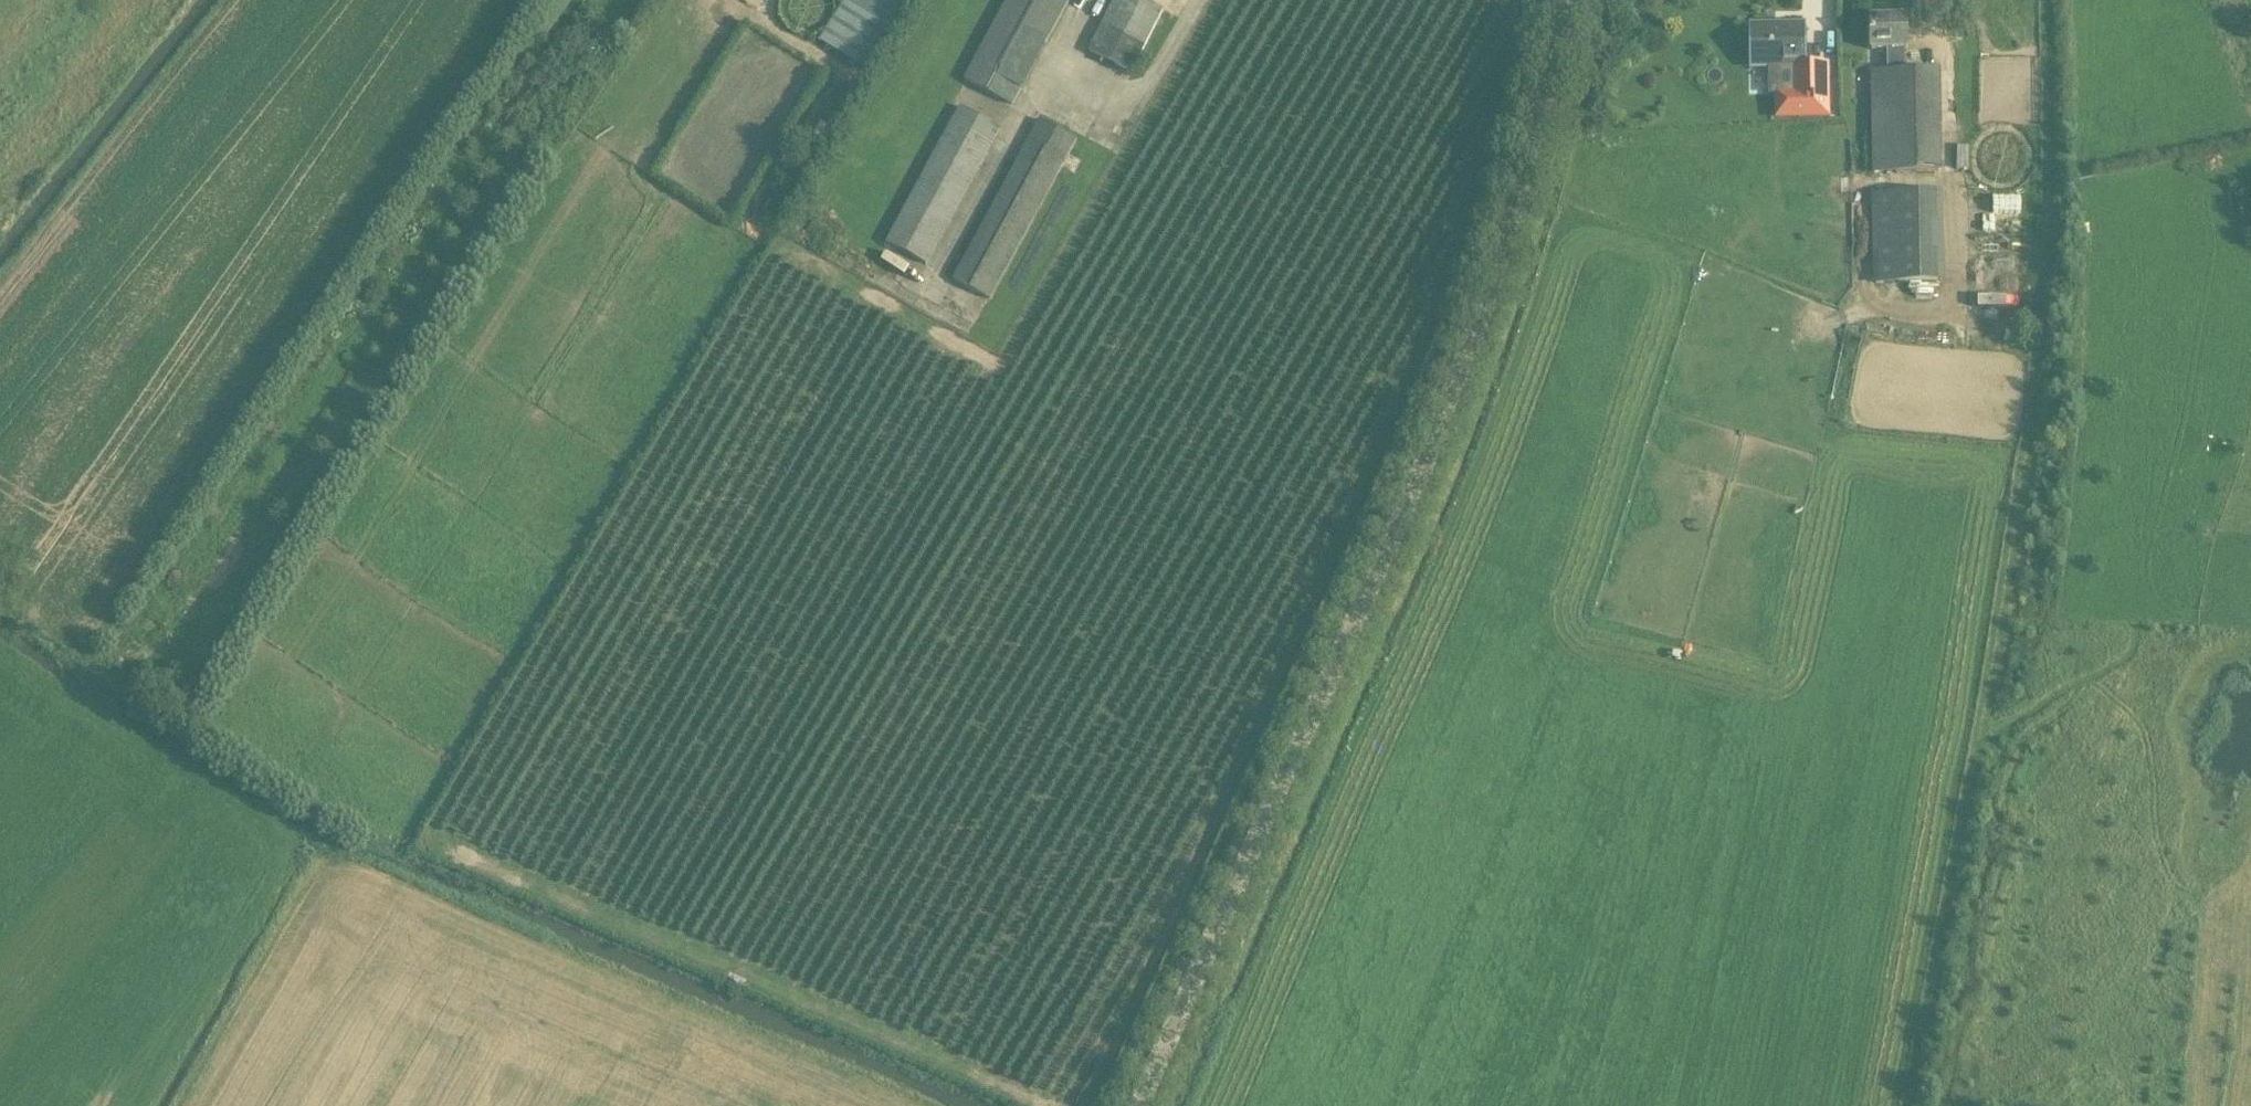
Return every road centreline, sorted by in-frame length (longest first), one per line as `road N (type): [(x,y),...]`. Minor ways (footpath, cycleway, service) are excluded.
road 1 (unclassified): [(1563,0),(1457,374),(1139,1105)]

